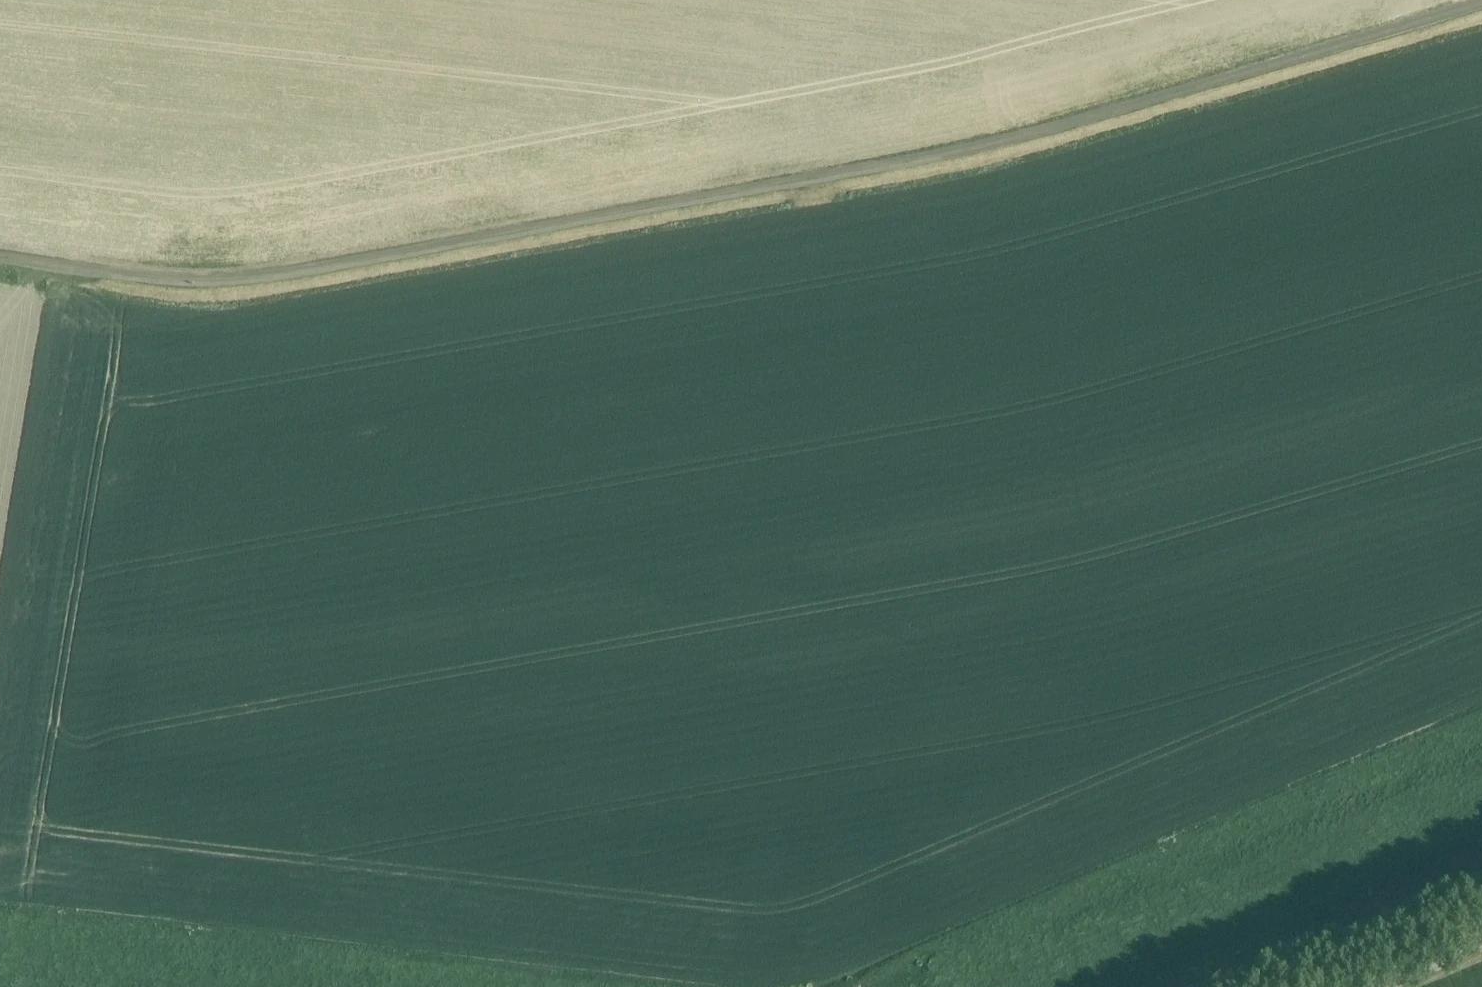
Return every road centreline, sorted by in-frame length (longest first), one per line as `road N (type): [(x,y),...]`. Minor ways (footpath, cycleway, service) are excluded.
road 1 (track): [(0,253),(181,279),(344,265),(955,152),(1481,2)]

